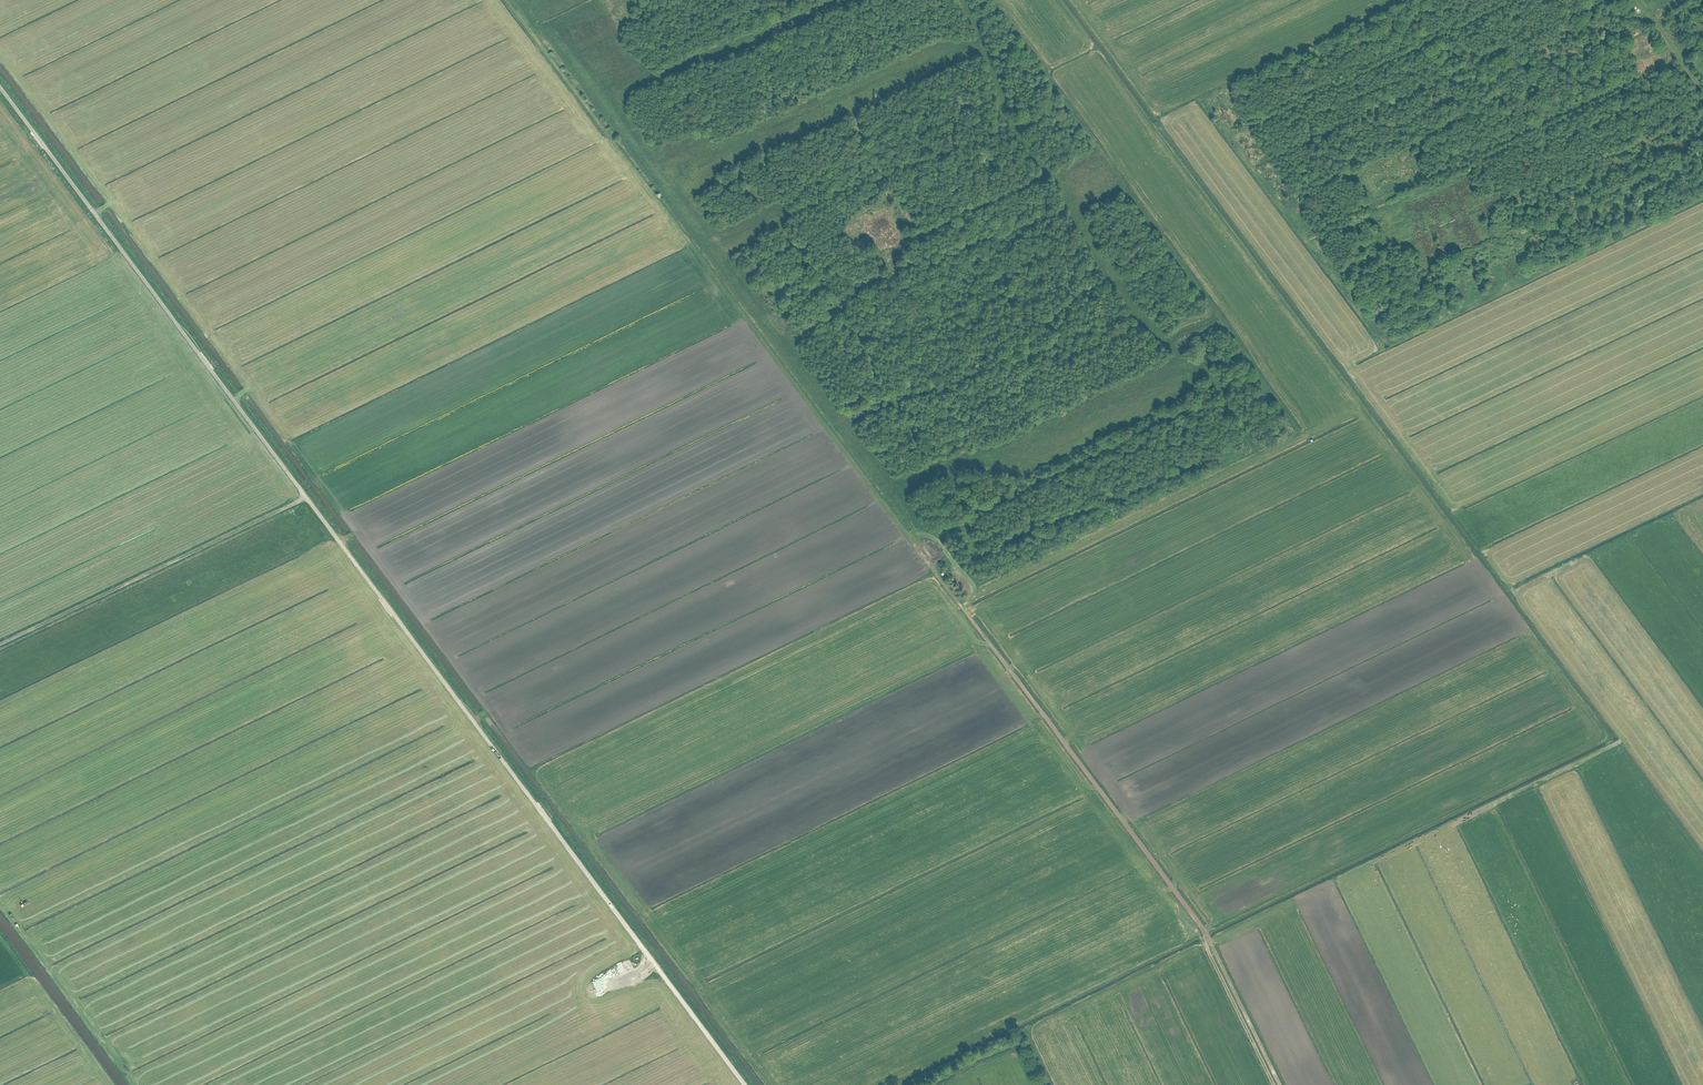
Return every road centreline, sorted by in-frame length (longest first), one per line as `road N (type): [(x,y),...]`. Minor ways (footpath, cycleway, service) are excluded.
road 1 (track): [(1275,1084),(1198,923),(505,0)]
road 2 (unclassified): [(745,1084),(0,88)]
road 3 (track): [(0,644),(306,497)]

